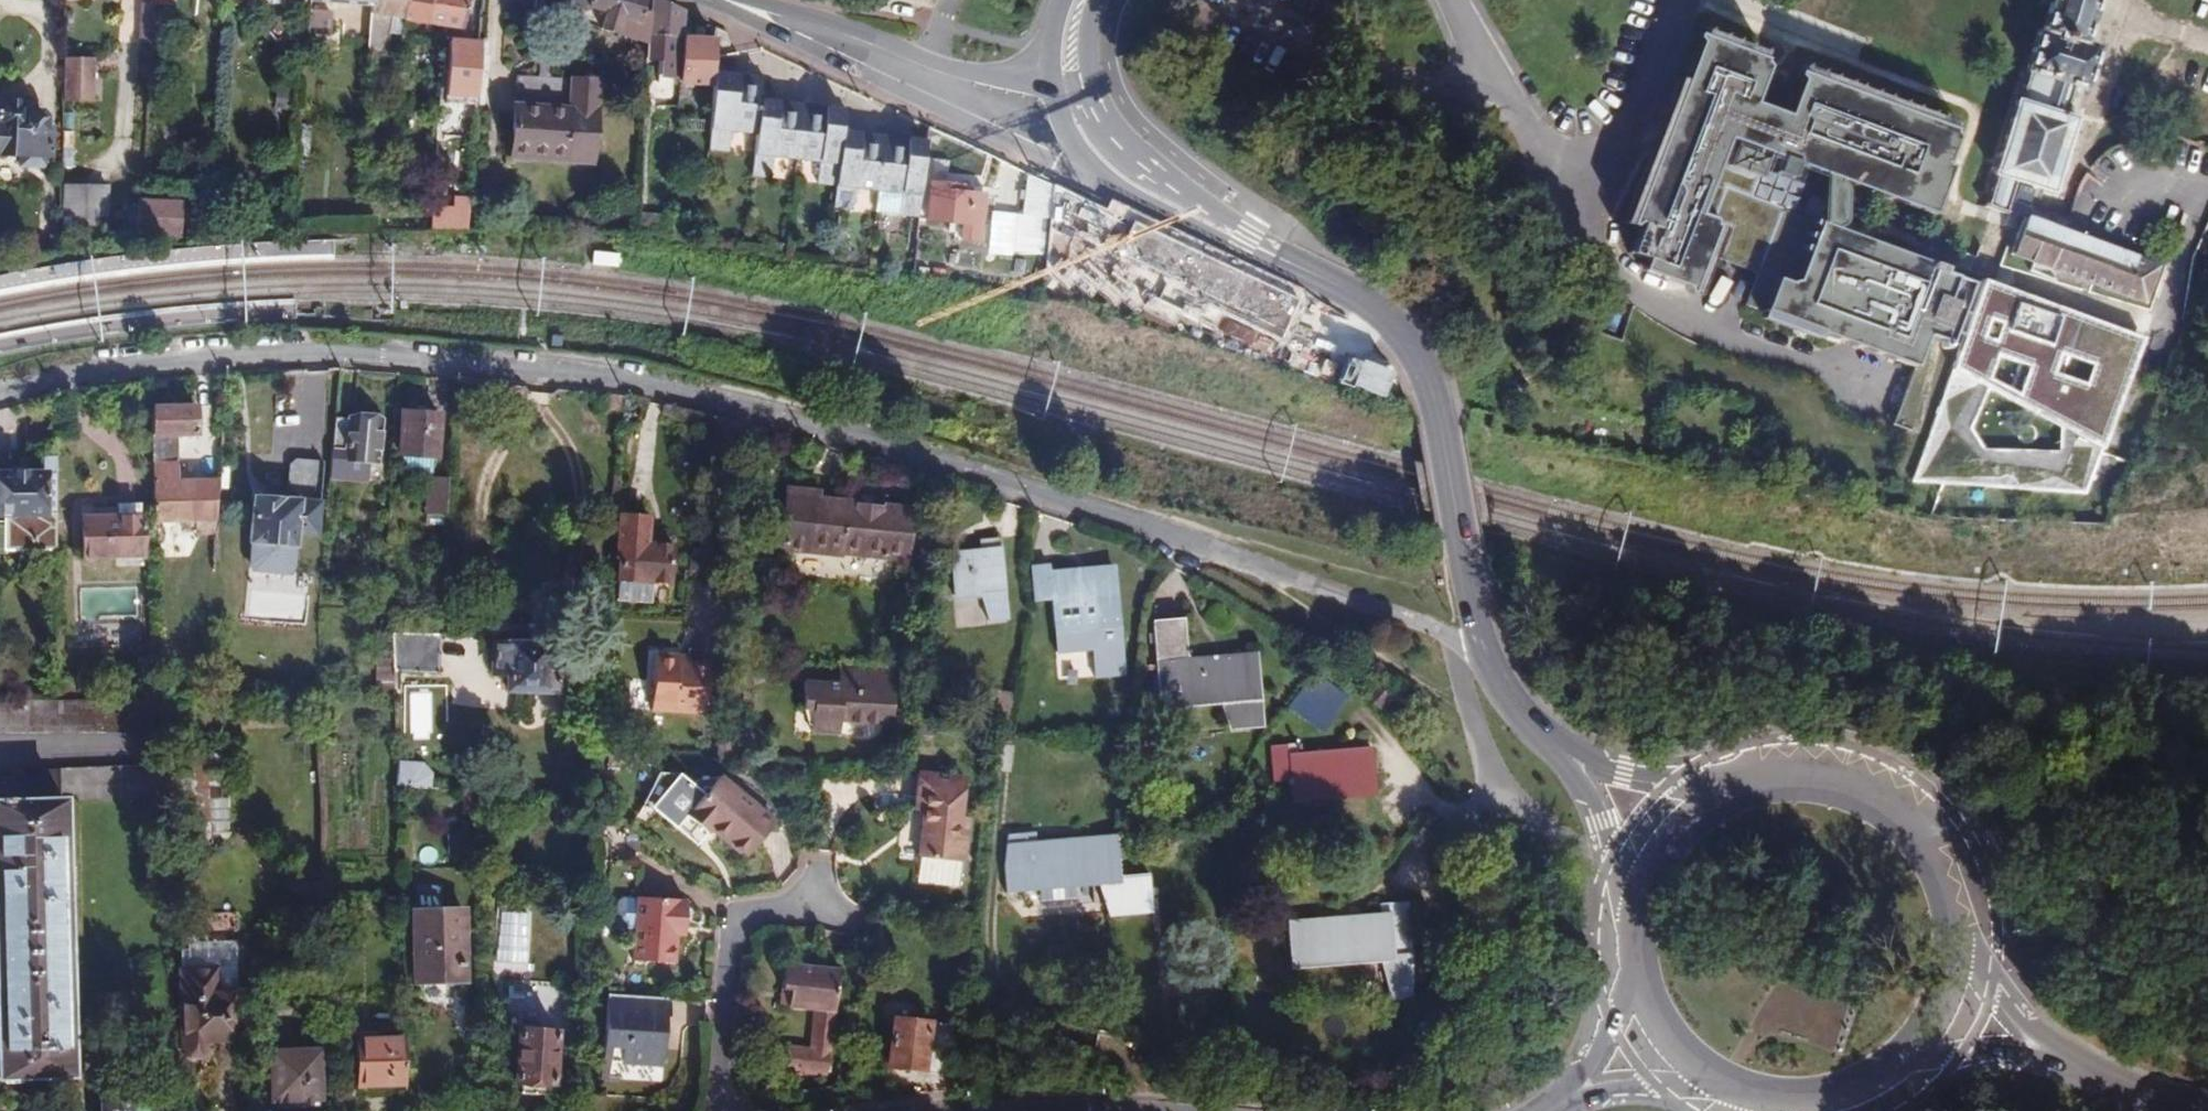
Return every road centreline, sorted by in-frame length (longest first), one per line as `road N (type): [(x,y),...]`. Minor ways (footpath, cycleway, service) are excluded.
road 1 (residential): [(0,394),(76,374),(195,361),(360,354),(606,380),(709,398),(1025,492),(1482,647)]
road 2 (secondary): [(1140,189),(1335,289),(1400,340),(1421,368),(1438,420),(1482,647)]
road 3 (unclassified): [(722,0),(1051,162),(1140,189)]
road 4 (secondary): [(1977,969),(1980,922),(1971,876),(1950,833),(1918,798),(1878,772),(1833,757),(1786,755),(1739,765),(1697,786)]
road 5 (unclassified): [(1069,78),(930,64),(819,19),(732,0)]
road 6 (residential): [(847,916),(735,911),(718,1110)]
road 7 (secondary): [(1541,734),(1627,884)]
road 8 (secondary): [(1697,786),(1629,770),(1541,734)]
road 9 (secondary): [(1551,1107),(1704,1086)]
road 10 (secondary): [(1814,1110),(1848,1107),(1898,1085),(1939,1048)]
road 11 (secondary): [(1628,987),(1551,1107)]
road 12 (secondary): [(2072,1070),(1977,969)]
road 13 (secondary): [(1939,1048),(2072,1070)]
road 14 (secondary): [(1069,78),(1086,122),(1140,189)]
road 15 (secondary): [(1628,987),(1645,1026),(1704,1086)]
road 16 (secondary): [(1697,786),(1654,829),(1627,884)]

